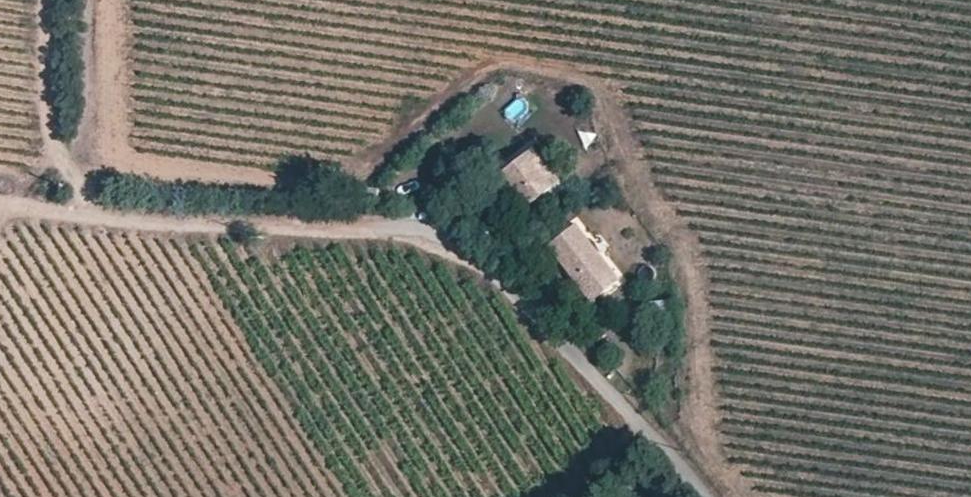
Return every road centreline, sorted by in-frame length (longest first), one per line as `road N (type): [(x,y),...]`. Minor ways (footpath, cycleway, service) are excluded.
road 1 (track): [(374,229),(95,203),(62,169),(47,123),(44,0)]
road 2 (unclassified): [(693,496),(578,358),(449,235),(374,229)]

